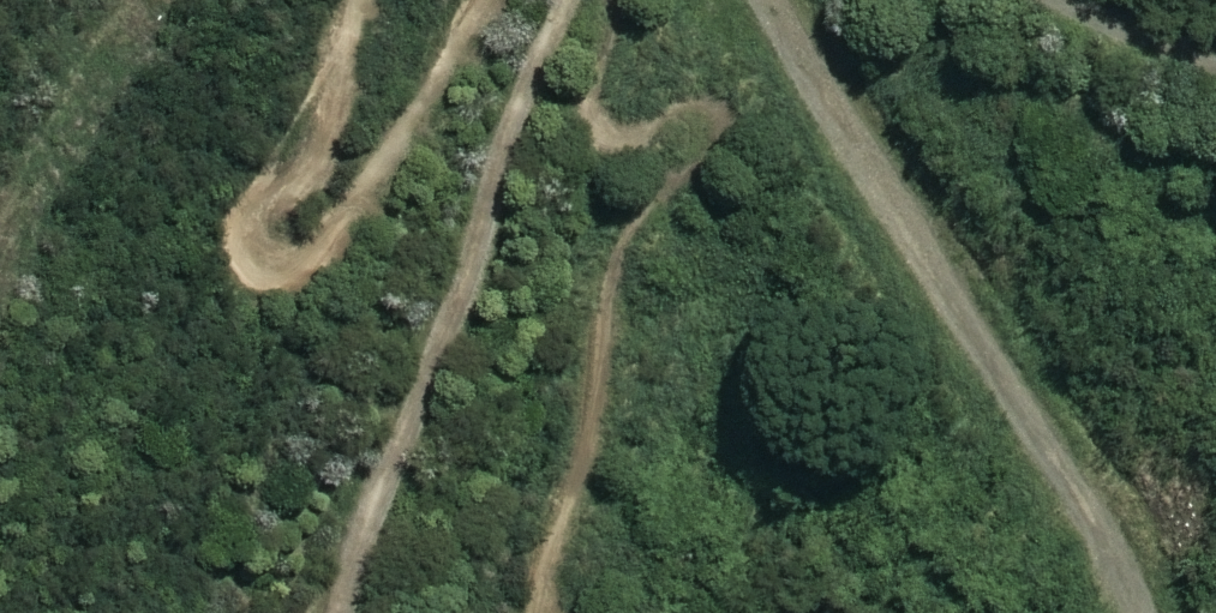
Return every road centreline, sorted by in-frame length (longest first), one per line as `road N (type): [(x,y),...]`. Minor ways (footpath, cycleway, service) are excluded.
road 1 (track): [(771,0),(1116,547),(1140,612)]
road 2 (track): [(342,612),(512,119),(561,0)]
road 3 (track): [(142,0),(79,90),(0,247)]
road 4 (track): [(1075,0),(1215,57)]

